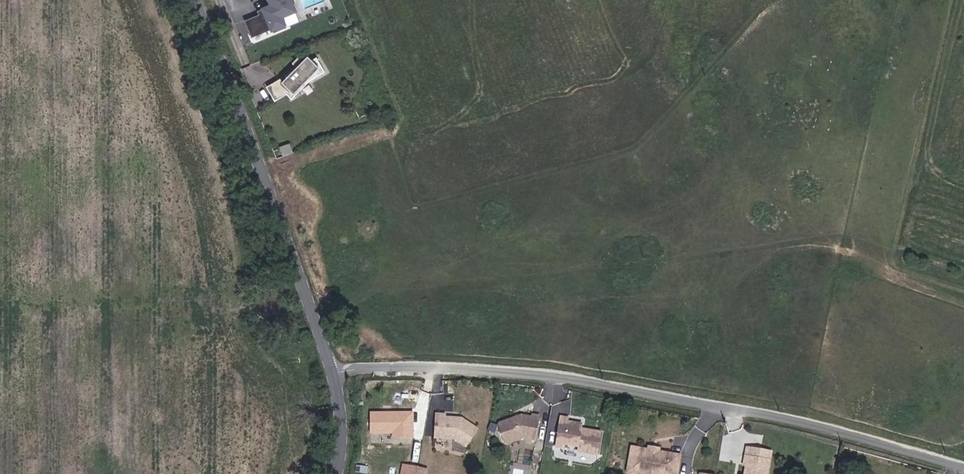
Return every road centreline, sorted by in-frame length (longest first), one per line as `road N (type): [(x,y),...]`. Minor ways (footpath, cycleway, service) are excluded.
road 1 (residential): [(963,466),(829,428),(562,376),(387,365)]
road 2 (tertiary): [(348,473),(345,366),(230,42),(207,0)]

